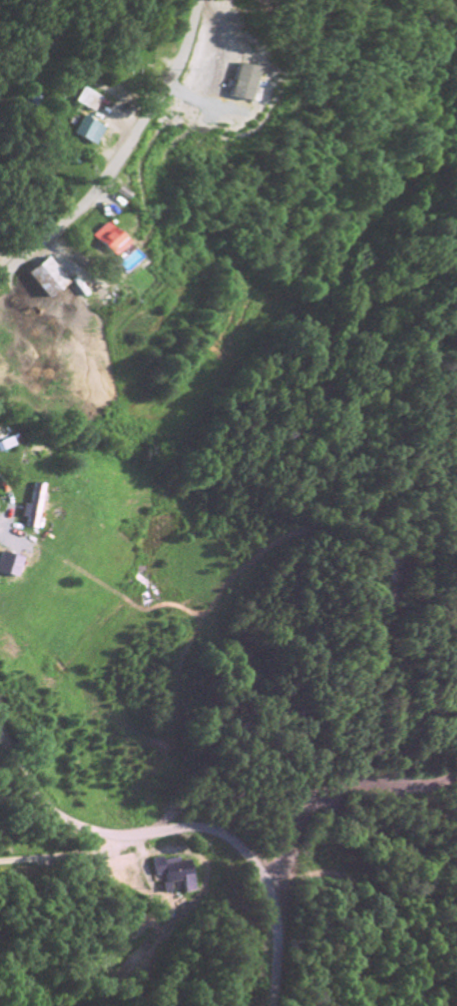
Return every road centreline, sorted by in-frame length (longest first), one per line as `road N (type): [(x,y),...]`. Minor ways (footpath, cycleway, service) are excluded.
road 1 (residential): [(269,1005),(270,912),(249,849),(217,828),(125,836),(45,805),(0,741)]
road 2 (residential): [(0,283),(85,202),(157,102),(183,59),(197,0)]
road 3 (residential): [(125,836),(109,852),(0,859)]

